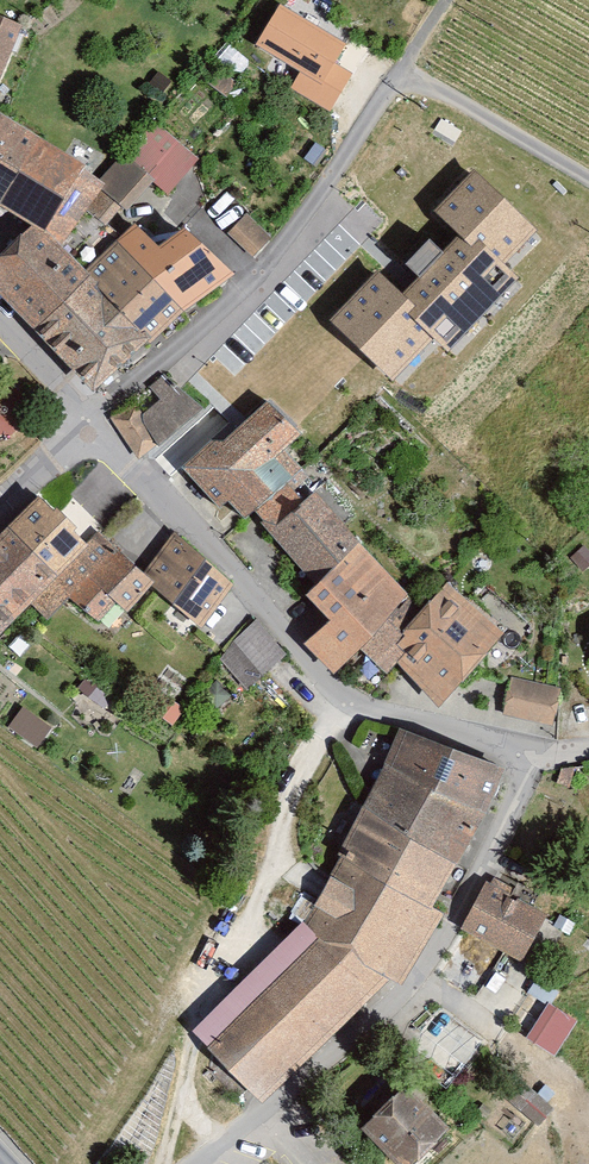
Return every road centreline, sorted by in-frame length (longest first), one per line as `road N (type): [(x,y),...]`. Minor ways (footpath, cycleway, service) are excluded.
road 1 (residential): [(93,423),(343,699),(543,736)]
road 2 (residential): [(543,736),(418,1003),(308,1105),(214,1163)]
road 3 (track): [(343,699),(205,1009),(171,1163)]
road 4 (unclassified): [(93,423),(260,275),(399,73)]
road 5 (unclassified): [(588,181),(399,73)]
road 6 (residential): [(0,320),(93,423)]

